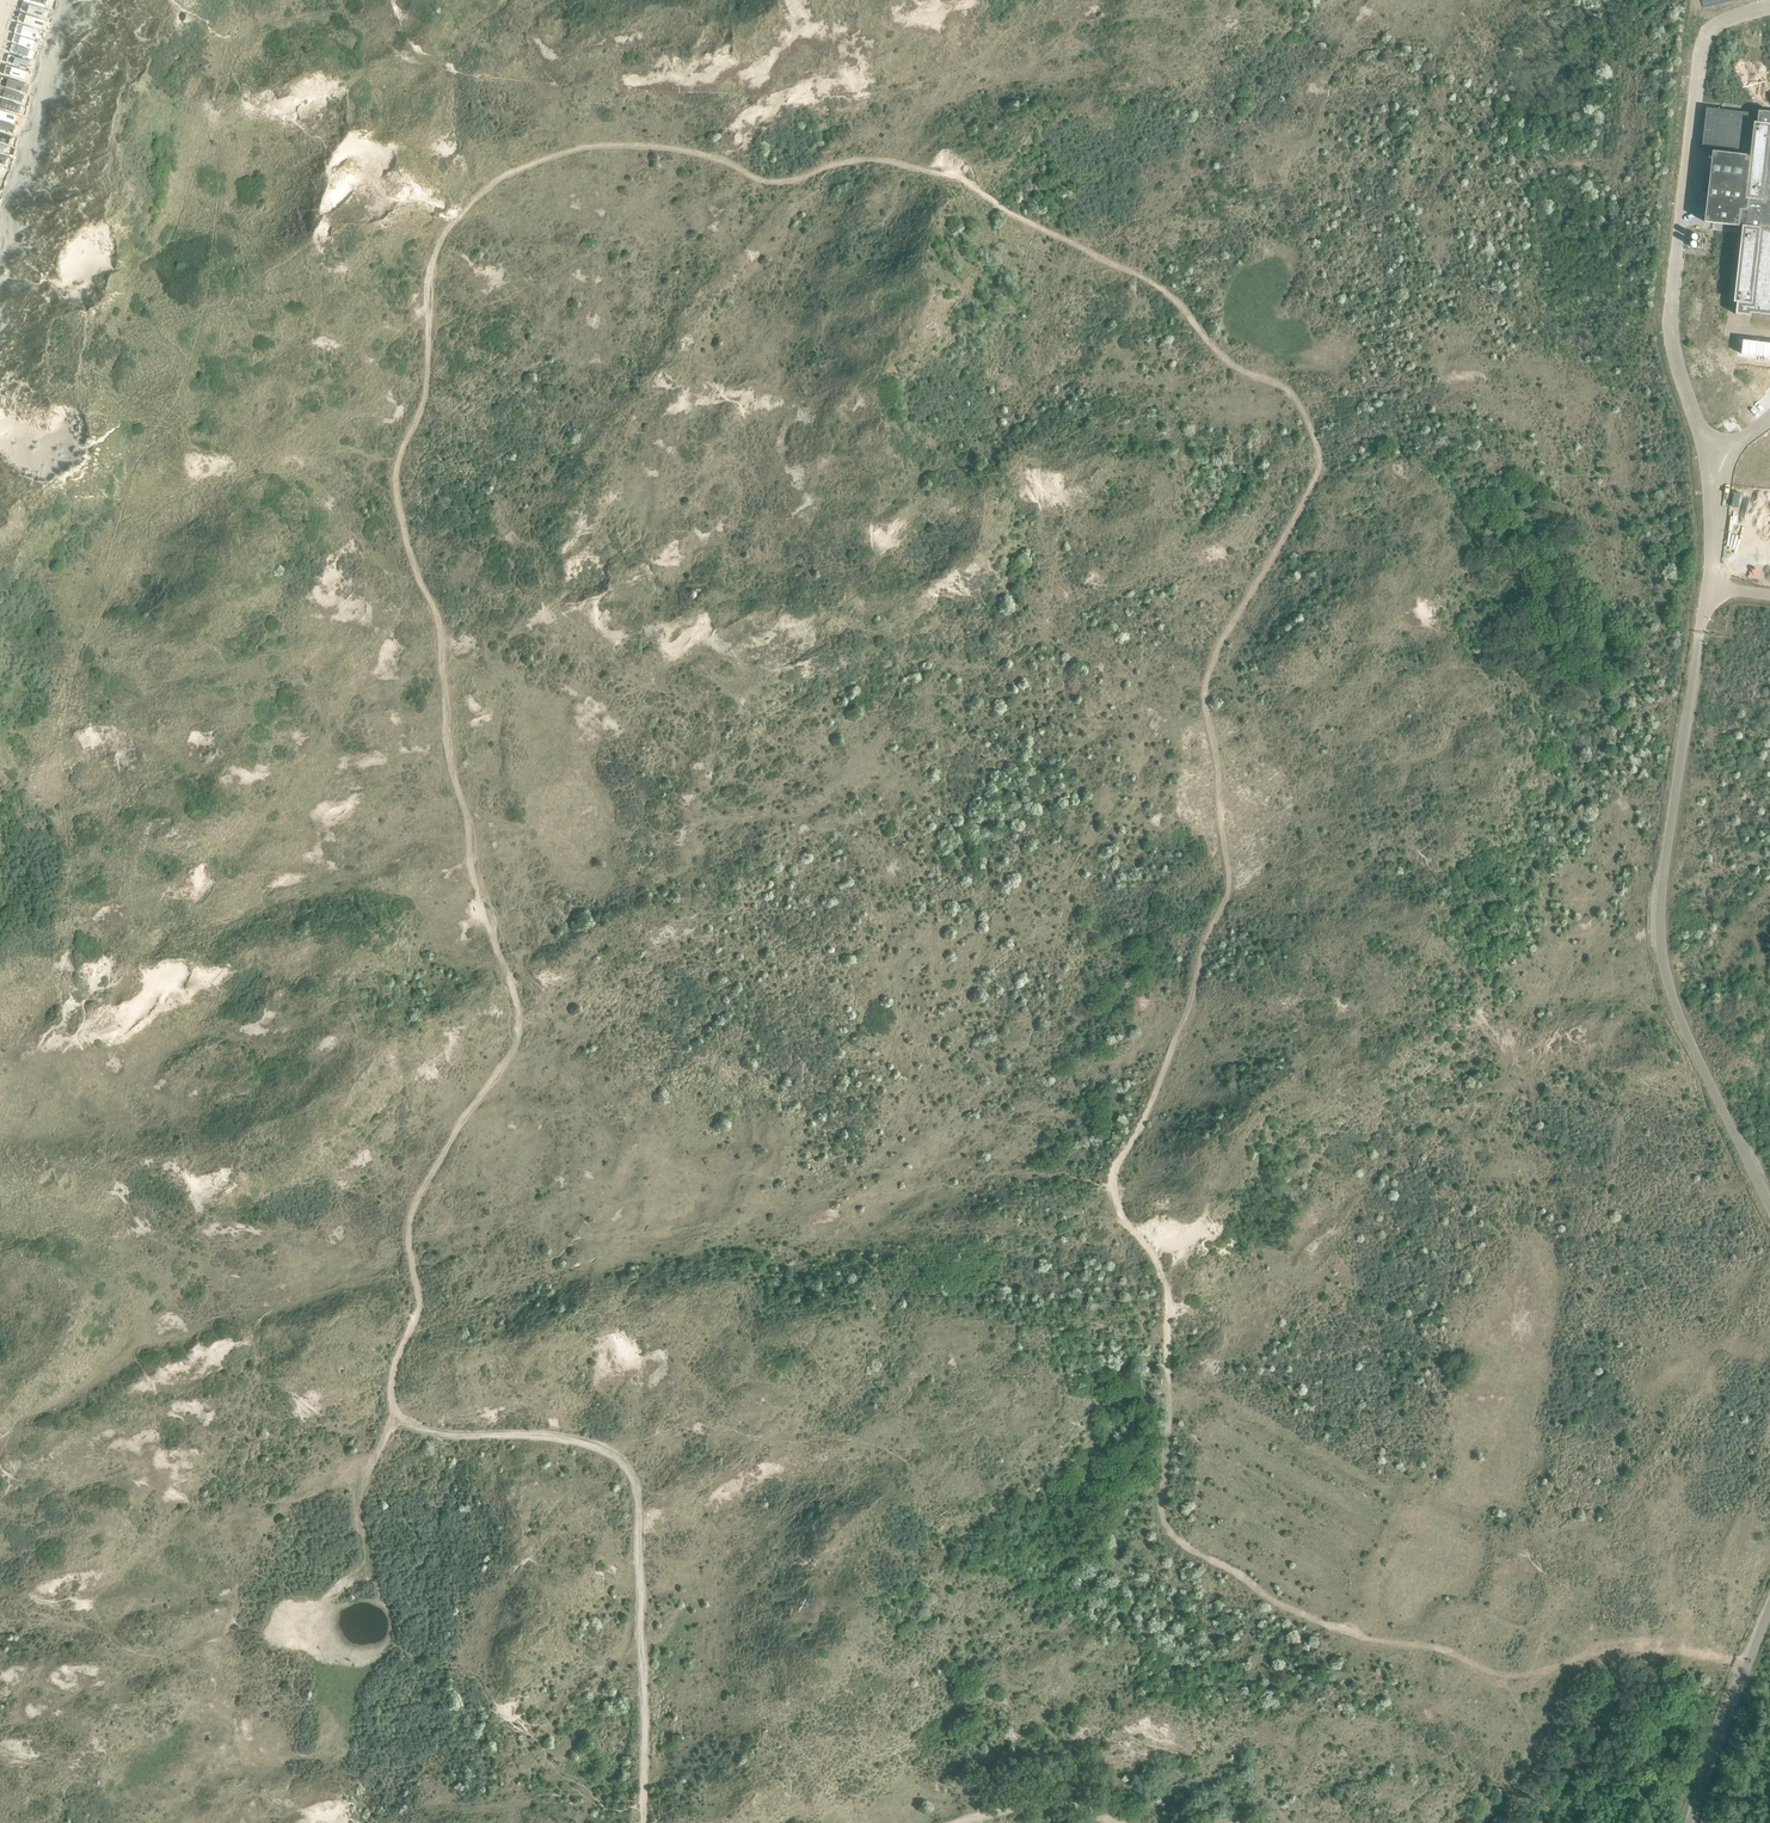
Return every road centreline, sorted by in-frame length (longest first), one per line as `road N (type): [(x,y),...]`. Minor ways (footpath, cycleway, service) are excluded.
road 1 (unclassified): [(1769,1213),(1689,1040),(1665,972),(1658,921),(1710,590)]
road 2 (unclassified): [(1711,461),(1675,359),(1671,323),(1703,40),(1718,25),(1769,10)]
road 3 (unclassified): [(1690,1822),(1769,1610)]
road 4 (unclassified): [(1710,590),(1711,461)]

